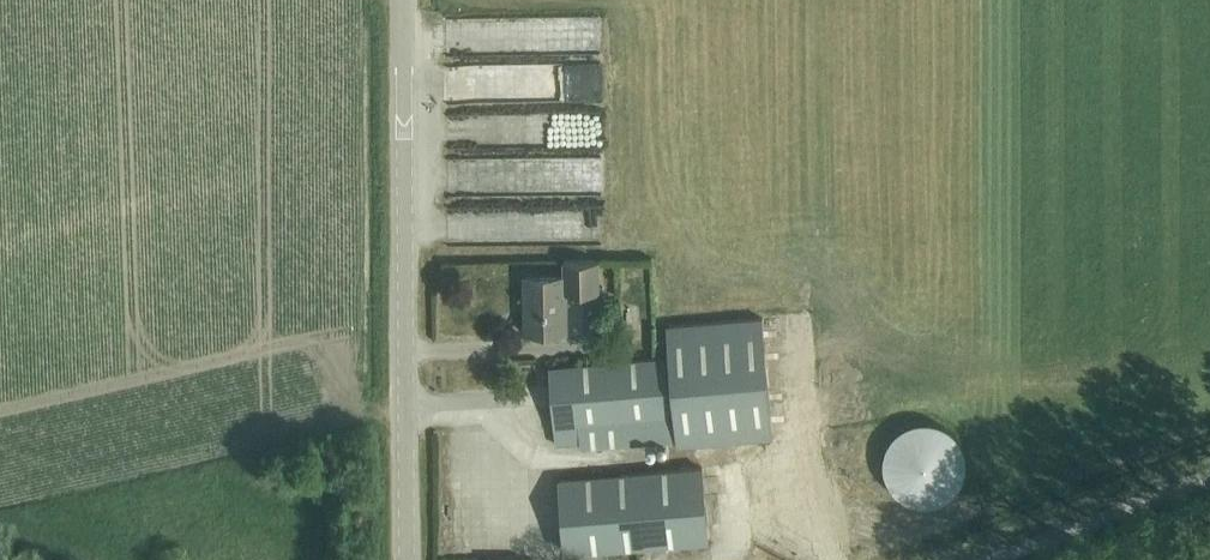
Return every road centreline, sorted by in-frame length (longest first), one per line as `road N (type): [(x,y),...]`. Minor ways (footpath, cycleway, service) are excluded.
road 1 (unclassified): [(407,559),(403,0)]
road 2 (unclassified): [(999,559),(1209,480)]

